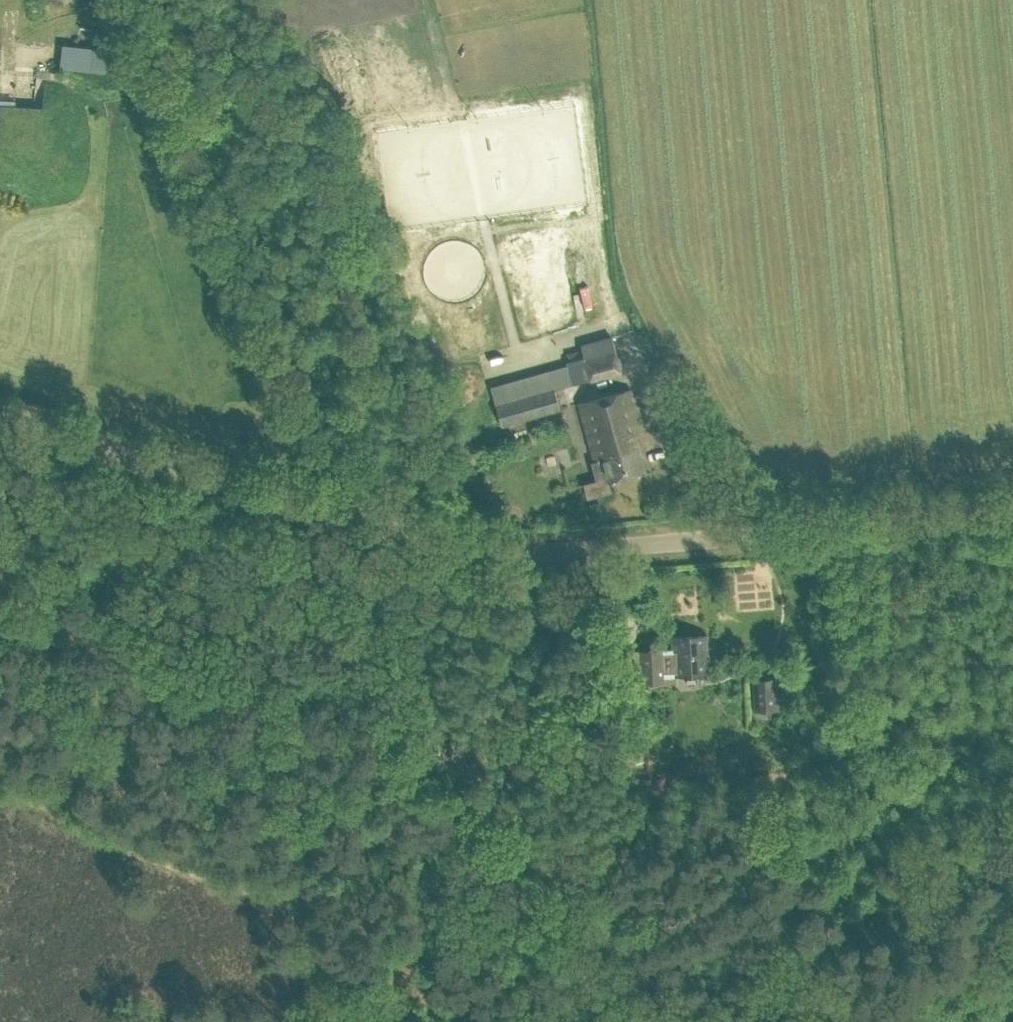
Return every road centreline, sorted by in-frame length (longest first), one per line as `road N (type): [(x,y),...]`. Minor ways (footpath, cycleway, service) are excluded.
road 1 (tertiary): [(1012,517),(524,554),(454,544),(0,417)]

